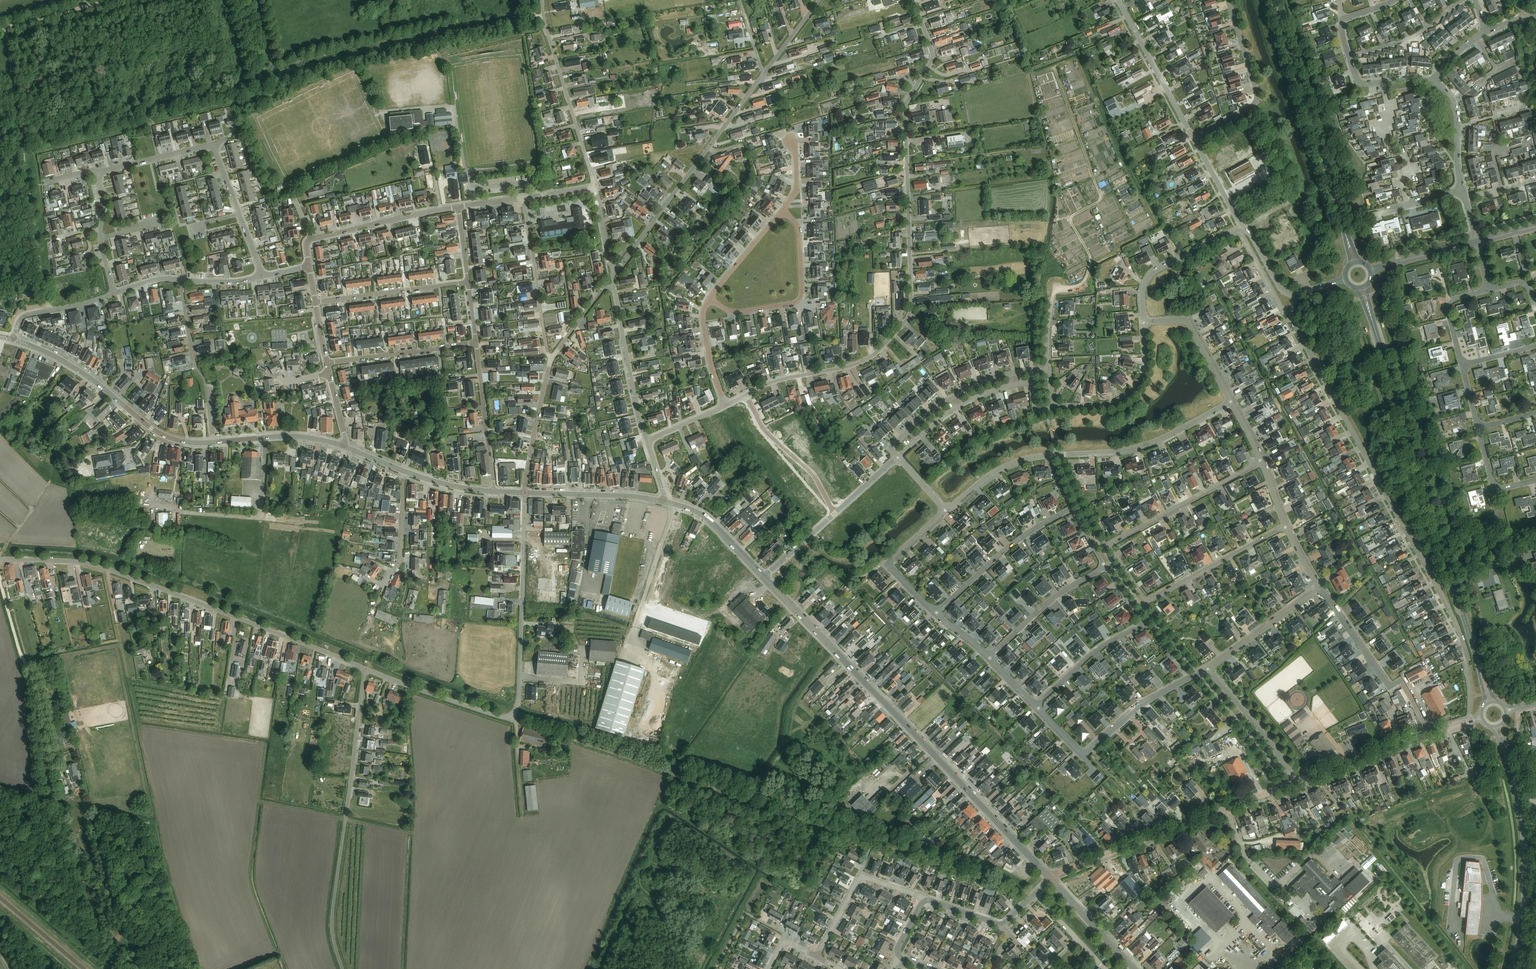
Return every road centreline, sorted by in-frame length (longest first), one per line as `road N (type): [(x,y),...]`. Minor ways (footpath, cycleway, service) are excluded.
road 1 (residential): [(746,395),(869,358),(909,317),(905,105),(932,59),(913,0)]
road 2 (secondary): [(1490,702),(1363,288)]
road 3 (tertiary): [(1050,878),(763,577)]
road 4 (unclassified): [(1468,662),(1454,618),(1292,318),(1296,294)]
road 5 (unclassified): [(1285,528),(1147,602),(1108,544),(1260,461)]
road 6 (residential): [(364,669),(107,569),(0,560)]
road 7 (unclassified): [(945,511),(1020,461),(1137,448),(1231,402)]
road 8 (residential): [(342,968),(332,917),(364,669)]
road 9 (track): [(1053,294),(1087,278),(1089,254),(1071,217),(1100,199),(1054,68)]
road 10 (secondary): [(1354,263),(1275,0)]
road 11 (tertiary): [(1050,878),(1295,784)]
road 12 (residential): [(613,277),(763,76)]
road 13 (secondary): [(1511,968),(1522,920),(1523,836),(1498,727)]
road 14 (tertiary): [(213,443),(159,434),(88,377),(13,339)]
road 15 (residential): [(511,720),(519,685),(524,493)]
road 16 (unclassified): [(1208,670),(1143,704),(1085,753),(1036,706)]
road 17 (unclassified): [(1104,567),(1142,622),(1036,706)]
road 18 (tertiary): [(1295,784),(1481,718)]
road 19 (residential): [(595,188),(542,0)]
road 20 (residential): [(783,211),(797,226),(799,300),(741,312),(708,299)]
road 21 (unclassified): [(1193,139),(1257,101),(1228,0)]
road 22 (unclassified): [(898,458),(893,447),(946,401),(1030,371)]
road 23 (unclassified): [(1070,509),(1009,546),(935,612)]
road 24 (residential): [(646,441),(613,277)]
road 25 (residential): [(549,364),(522,199)]
road 26 (residential): [(213,443),(180,280)]
road 27 (unclassified): [(1522,968),(1535,880),(1529,805)]
road 28 (unclassified): [(1193,139),(1118,0)]
road 29 (residential): [(511,720),(364,669)]
road 30 (unclassified): [(817,957),(861,878),(923,898)]
road 31 (unclassified): [(898,458),(955,409),(1031,383)]
road 32 (unclassified): [(315,303),(468,283)]
road 33 (unclassified): [(1054,409),(1112,404),(1132,393),(1146,362),(1144,323)]
road 34 (unclassified): [(1144,323),(1142,292),(1151,274),(1241,227)]
road 35 (residential): [(311,239),(458,207)]
road 36 (residential): [(327,363),(476,343)]
road 37 (unclassified): [(834,514),(813,475),(763,428),(746,395)]
road 38 (residential): [(494,491),(476,343)]
road 39 (unclassified): [(923,898),(1002,923),(1050,878)]
road 40 (unclassified): [(988,657),(1056,595),(1104,567)]
road 41 (unclassified): [(935,612),(888,565),(945,511)]
road 42 (unclassified): [(1295,784),(1208,670)]
road 43 (unclassified): [(1320,588),(1208,670)]
road 44 (tertiary): [(662,502),(524,493)]
road 45 (tertiary): [(347,448),(292,437),(213,443)]
road 46 (unclassified): [(1400,680),(1389,687),(1320,588)]
road 47 (unclassified): [(1144,323),(1190,327),(1231,402)]
road 48 (residential): [(524,493),(549,364)]
road 49 (residential): [(1348,57),(1403,41),(1464,0)]
road 50 (tertiary): [(763,577),(702,515),(662,502)]
road 51 (tertiary): [(1134,968),(1050,878)]
road 52 (residential): [(385,588),(400,560),(403,471)]

